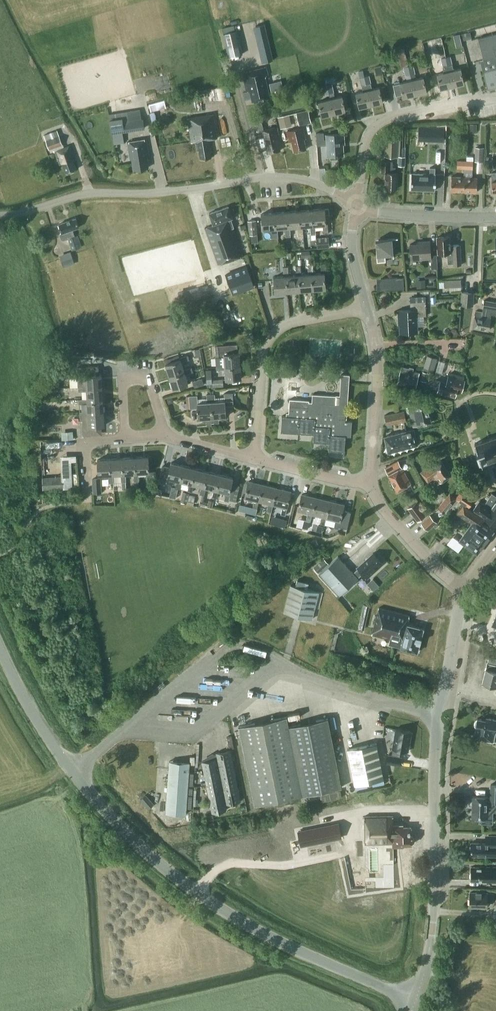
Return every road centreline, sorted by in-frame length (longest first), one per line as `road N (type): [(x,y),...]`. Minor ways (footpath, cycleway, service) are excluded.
road 1 (unclassified): [(416,999),(282,943),(206,898),(140,846),(73,772)]
road 2 (residential): [(357,204),(307,180),(266,176),(90,193),(0,215)]
road 3 (tertiary): [(416,999),(435,902),(440,716)]
road 4 (residential): [(253,458),(262,359),(272,334),(295,321),(367,308)]
road 5 (residential): [(357,204),(367,139),(378,124),(495,98)]
road 6 (unclassified): [(279,664),(258,650),(225,646),(120,733)]
road 7 (unclassified): [(279,664),(191,737),(120,733)]
road 8 (residential): [(372,481),(377,357),(367,308)]
road 9 (unclassified): [(440,716),(279,664)]
road 10 (residential): [(463,590),(382,507),(372,481)]
road 11 (unclassified): [(73,772),(0,649)]
road 12 (residential): [(126,439),(124,383),(143,377),(164,436)]
road 13 (residential): [(495,216),(357,204)]
road 14 (tertiary): [(440,716),(463,590)]
road 15 (residential): [(372,481),(253,458)]

